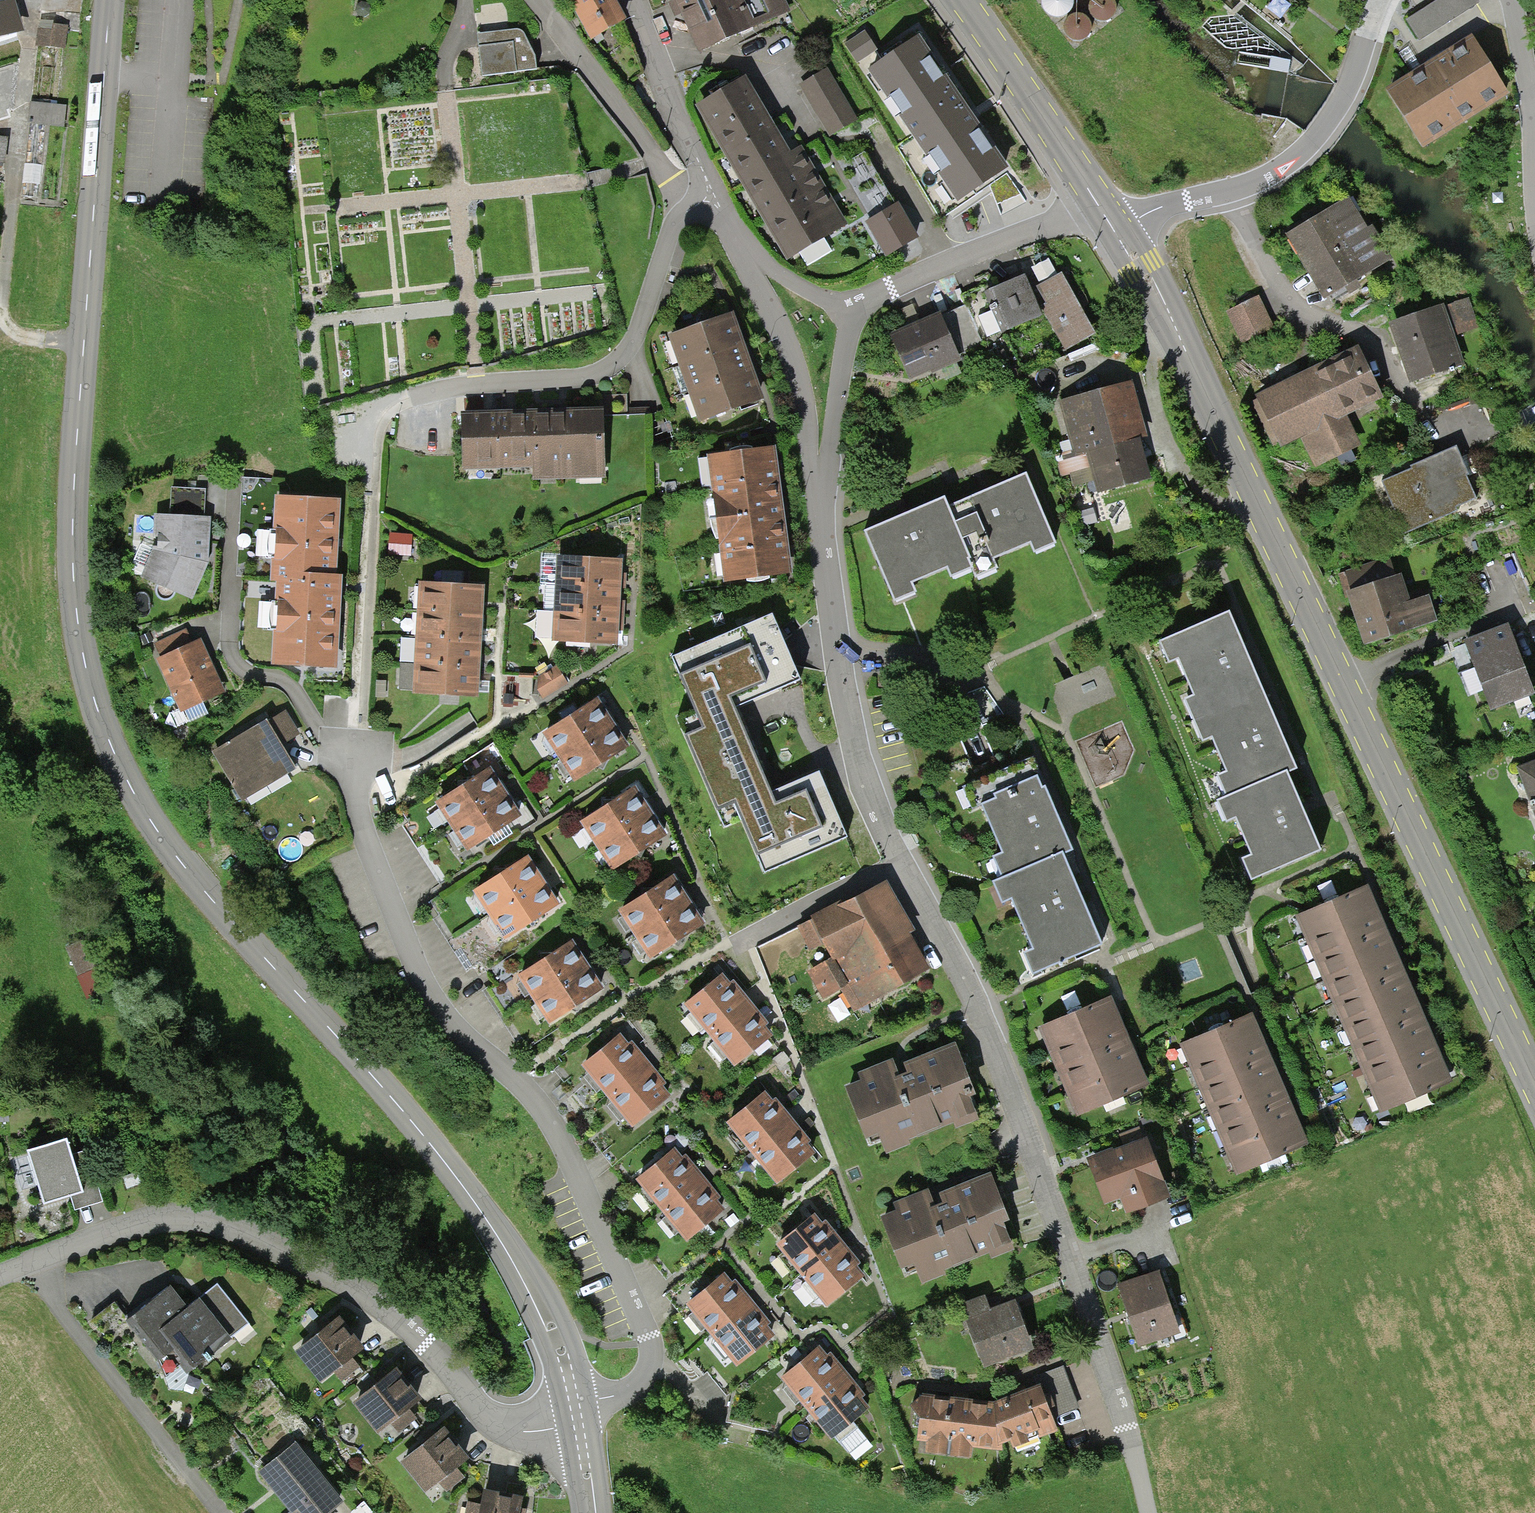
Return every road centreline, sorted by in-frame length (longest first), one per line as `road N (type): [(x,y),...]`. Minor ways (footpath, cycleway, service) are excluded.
road 1 (tertiary): [(115,0),(74,497),(78,595),(97,704),(127,774),(177,854),(484,1214),(558,1344),(573,1404)]
road 2 (residential): [(1146,1512),(1108,1356),(1011,1079),(865,783),(837,652),(816,483)]
road 3 (primary): [(1534,1093),(1194,367),(1119,226)]
road 4 (residential): [(573,1404),(636,1390),(650,1366),(647,1331),(567,1164),(410,959),(366,805),(357,739)]
road 5 (residential): [(0,1274),(135,1226),(179,1218),(228,1226),(339,1273),(396,1315),(476,1403),(515,1431),(578,1423)]
road 6 (residential): [(349,412),(423,389),(572,378),(613,358),(639,331),(675,224),(714,196)]
road 7 (residential): [(1119,226),(1239,189),(1307,148),(1347,92),(1383,0)]
road 8 (residential): [(864,302),(1061,221),(1098,196)]
road 9 (residential): [(816,483),(800,391),(746,253)]
road 10 (primary): [(1098,196),(961,0)]
road 11 (residential): [(714,196),(632,0)]
road 12 (residential): [(816,483),(828,463),(850,328),(864,302)]
road 13 (residential): [(746,253),(831,303),(864,302)]

